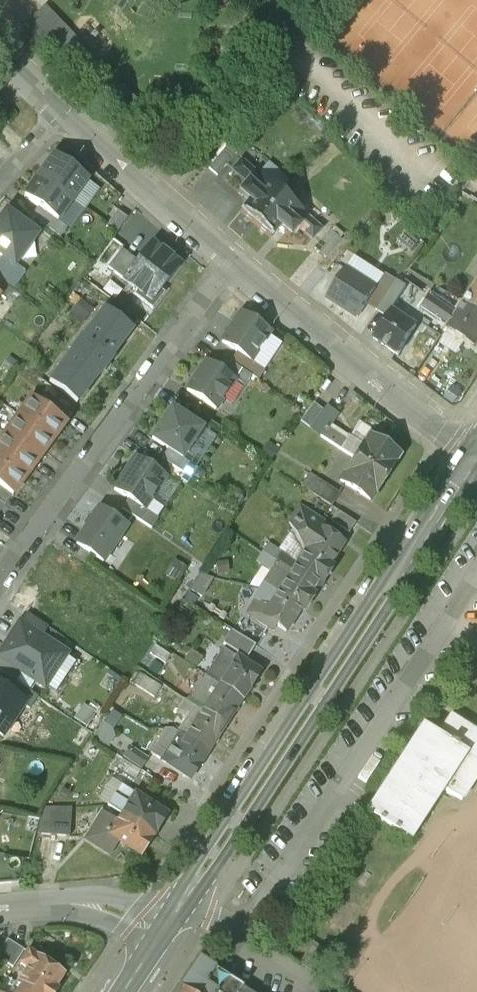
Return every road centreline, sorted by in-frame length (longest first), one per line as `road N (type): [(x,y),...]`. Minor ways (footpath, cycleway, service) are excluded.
road 1 (primary): [(465,447),(199,859),(192,885)]
road 2 (primary): [(192,885),(214,867),(476,461)]
road 3 (residential): [(0,573),(231,258)]
road 4 (residential): [(465,447),(231,258)]
road 5 (residential): [(231,258),(60,109)]
road 6 (residential): [(161,932),(79,901),(0,906)]

